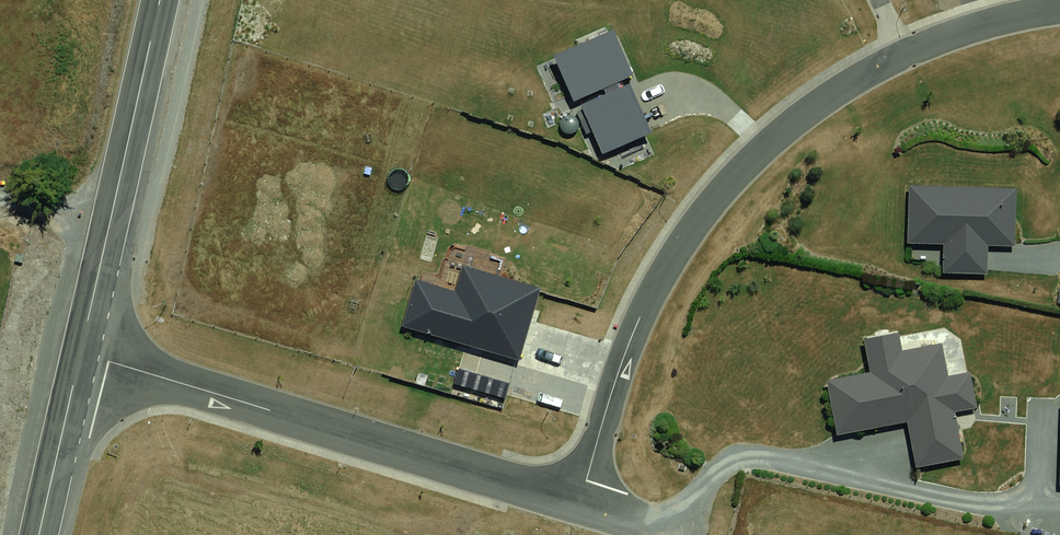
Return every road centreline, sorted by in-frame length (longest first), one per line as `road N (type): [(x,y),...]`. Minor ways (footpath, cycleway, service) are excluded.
road 1 (residential): [(579,502),(639,317),(699,215),(770,140),(861,77),(971,27),(1059,10)]
road 2 (residential): [(81,354),(579,502)]
road 3 (secondary): [(81,354),(161,0)]
road 4 (secondary): [(40,534),(81,354)]

